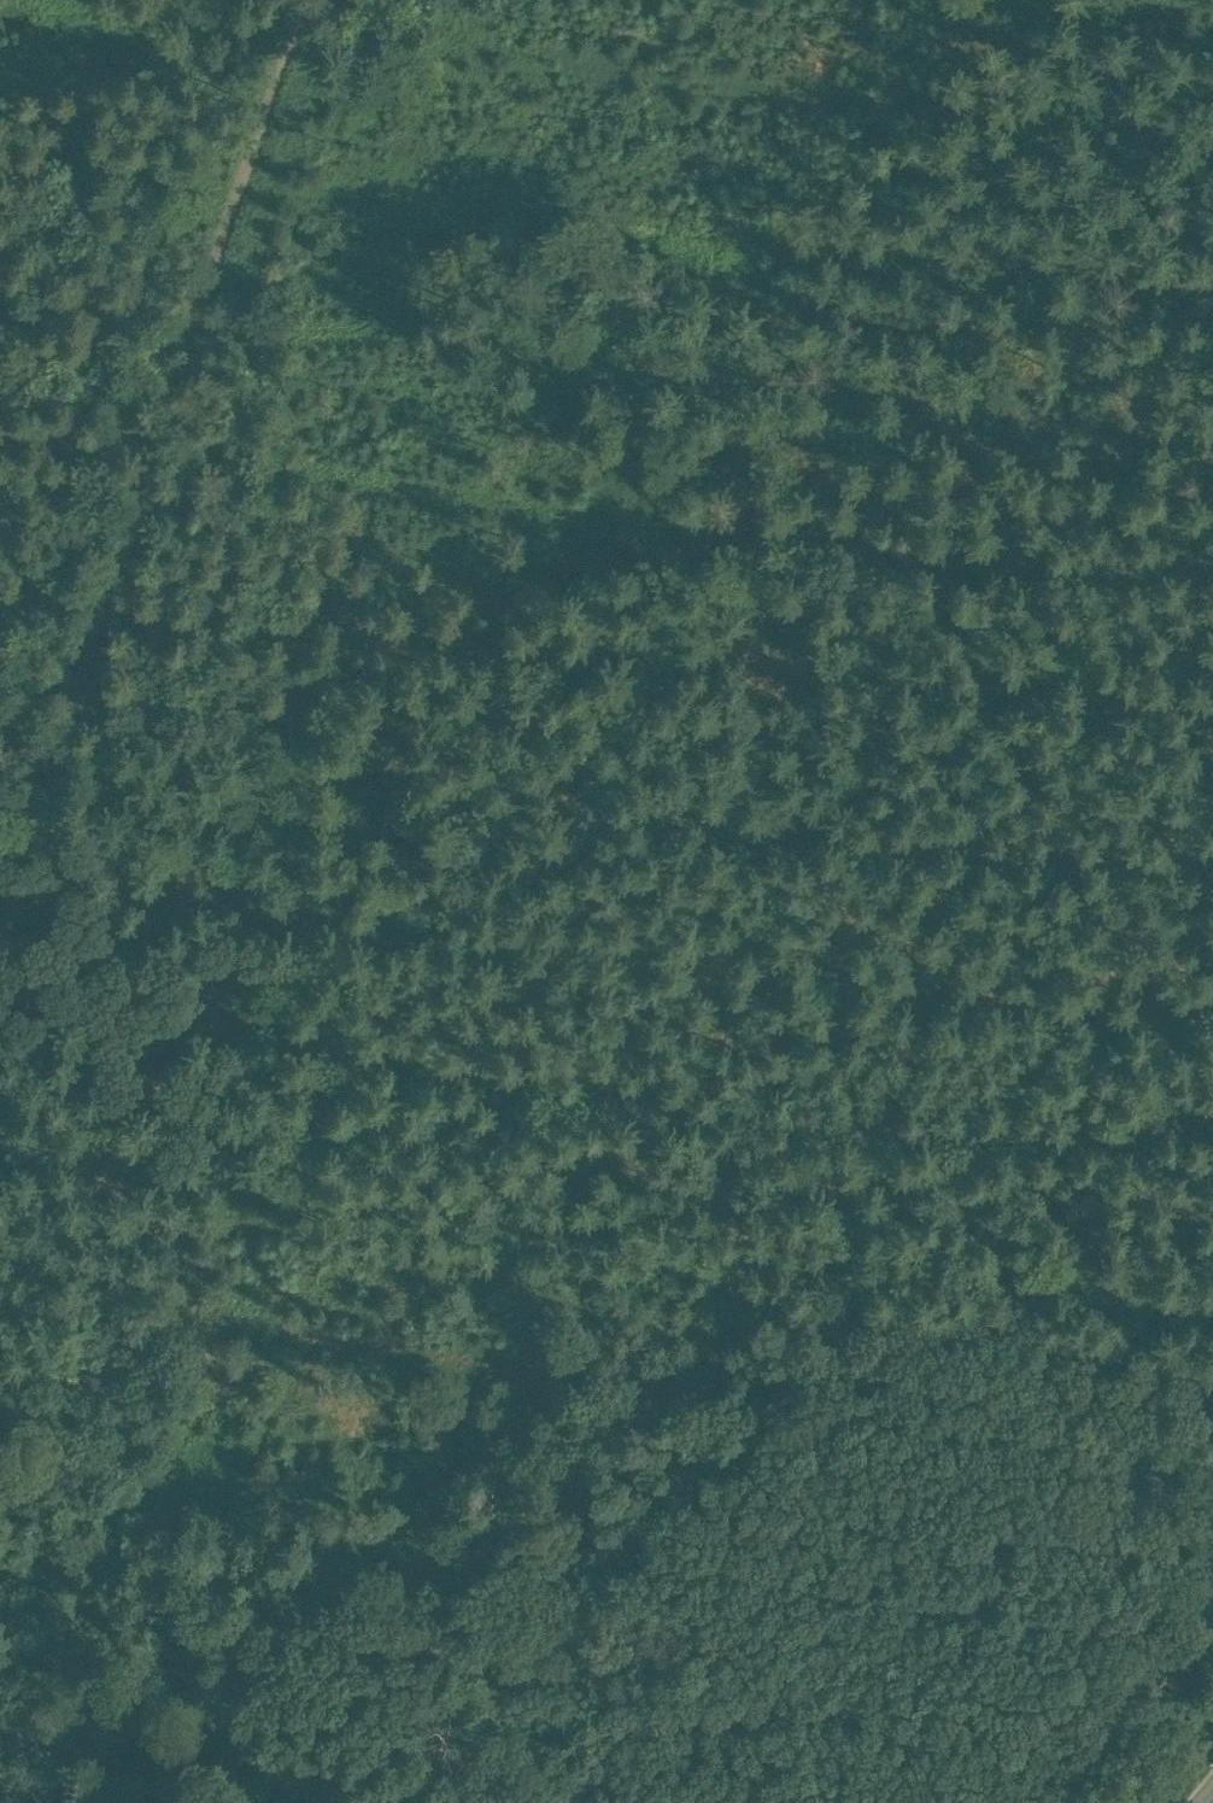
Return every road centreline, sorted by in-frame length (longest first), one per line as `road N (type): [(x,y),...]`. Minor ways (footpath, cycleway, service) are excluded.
road 1 (track): [(307,0),(0,964)]

